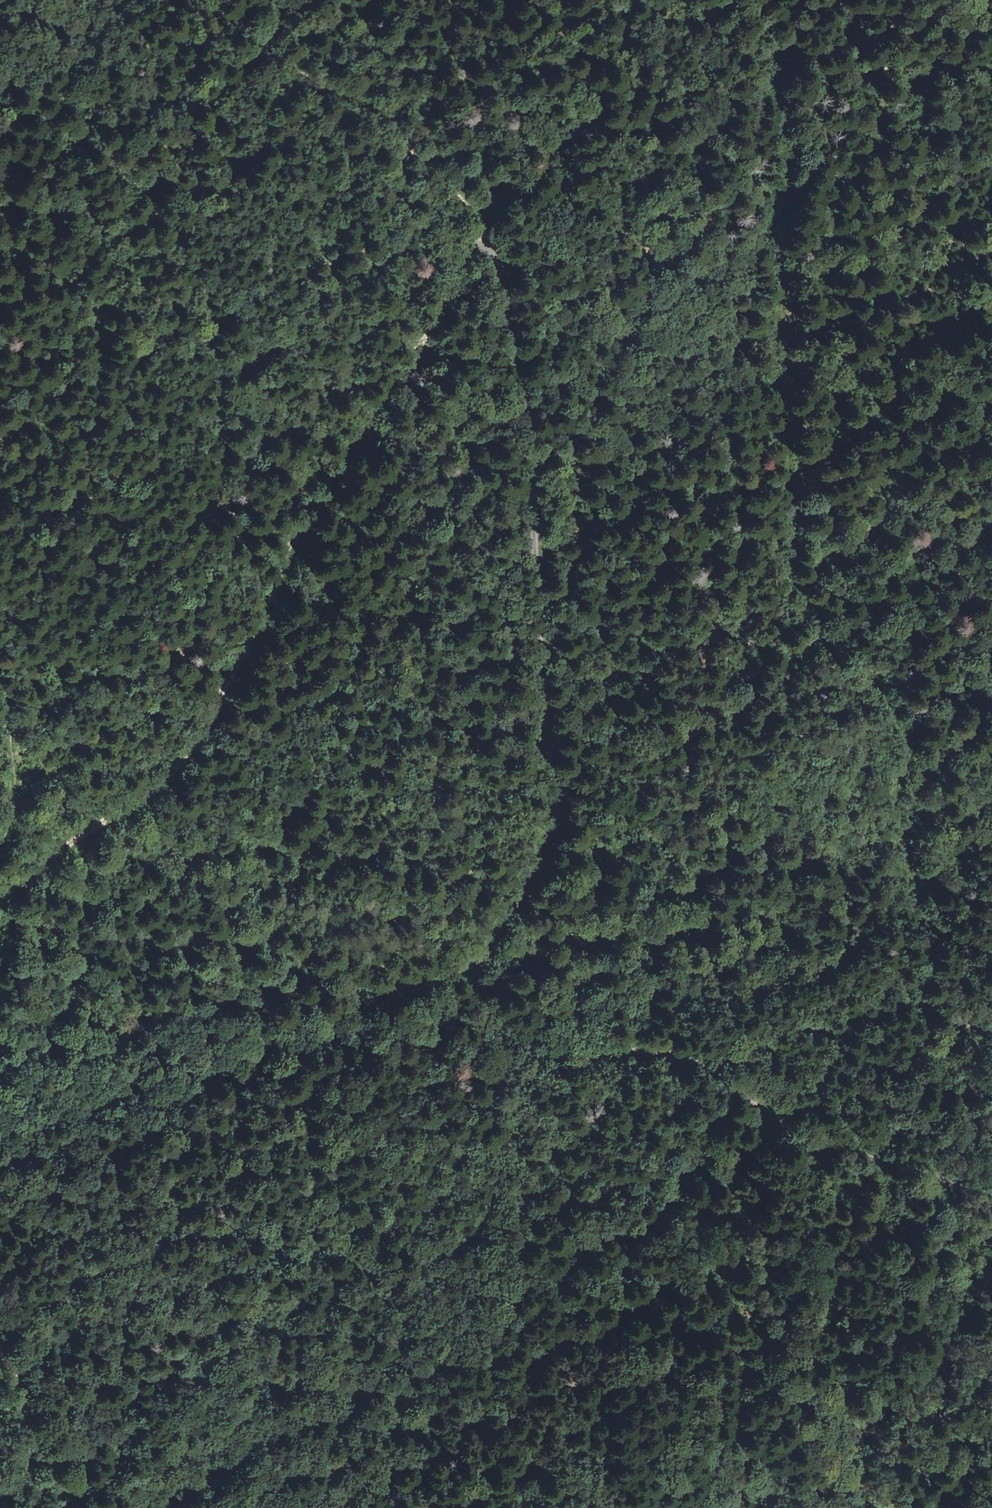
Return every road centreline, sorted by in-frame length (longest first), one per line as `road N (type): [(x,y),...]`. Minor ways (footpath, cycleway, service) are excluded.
road 1 (track): [(991,1210),(934,1174),(804,1135),(689,1059),(614,1048),(535,1053),(509,1044),(488,1009),(474,976),(556,813),(558,789),(539,691),(533,446),(507,341),(502,264),(481,242)]
road 2 (track): [(481,242),(460,252),(422,348),(290,545),(201,736),(147,795),(0,895)]
road 3 (track): [(915,897),(900,839),(917,772),(912,749),(886,695),(828,637),(792,580),(778,293),(784,112)]
road 4 (track): [(481,242),(479,221),(422,155),(189,0)]
road 5 (track): [(4,714),(49,763),(91,772),(163,759),(201,736)]
road 6 (track): [(0,1346),(26,1398),(33,1485),(45,1507)]
road 7 (track): [(0,697),(13,782),(0,845)]
road 8 (track): [(991,1026),(964,1019),(944,1039),(944,1052),(991,1110)]

